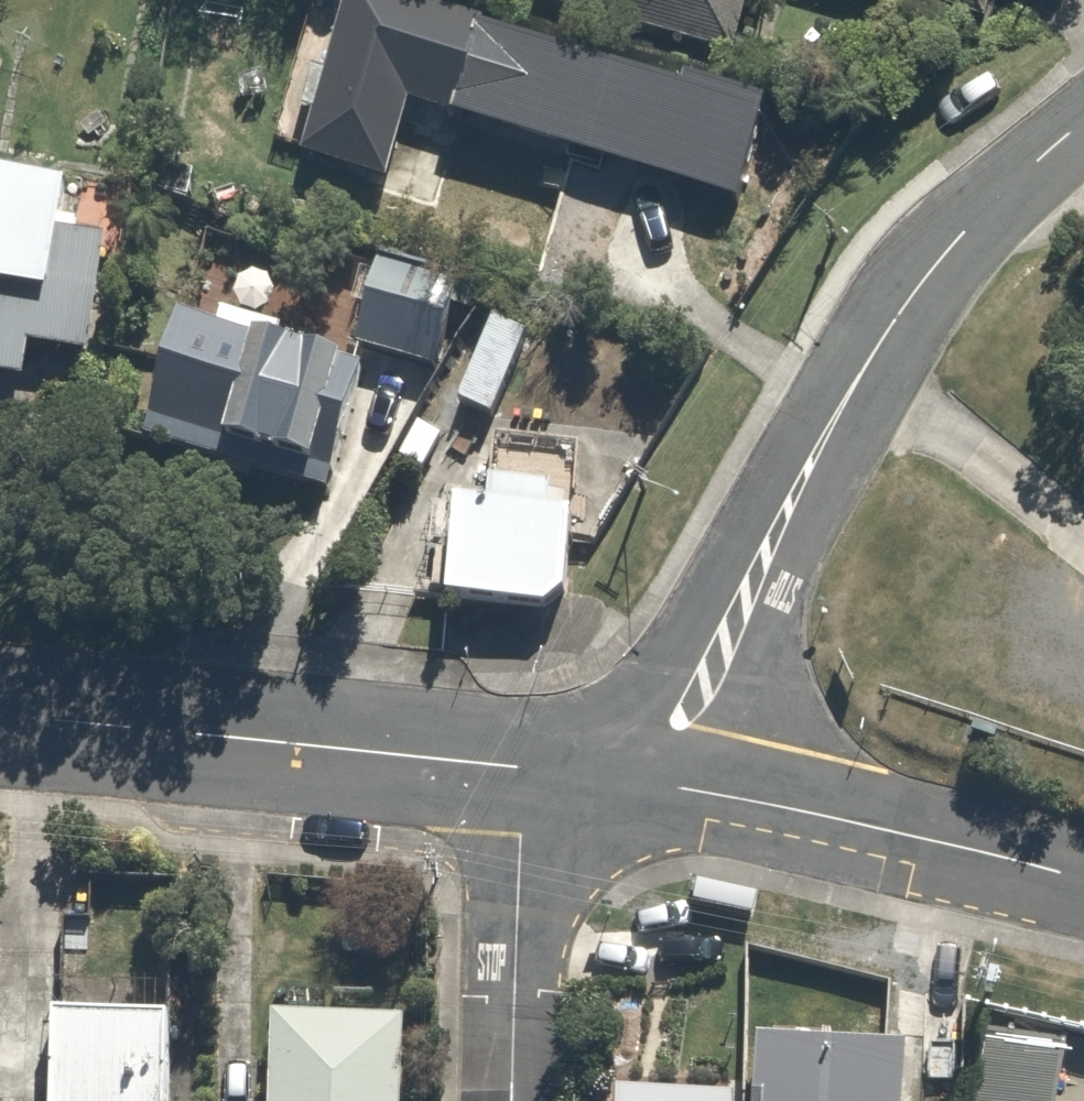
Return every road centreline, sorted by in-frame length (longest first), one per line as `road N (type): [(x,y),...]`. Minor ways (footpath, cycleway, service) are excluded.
road 1 (unclassified): [(1083,133),(1025,180),(927,280),(835,417),(698,690),(632,797)]
road 2 (tertiary): [(0,732),(518,785)]
road 3 (tertiary): [(632,797),(921,853),(1083,895)]
road 4 (residential): [(518,785),(505,1100)]

